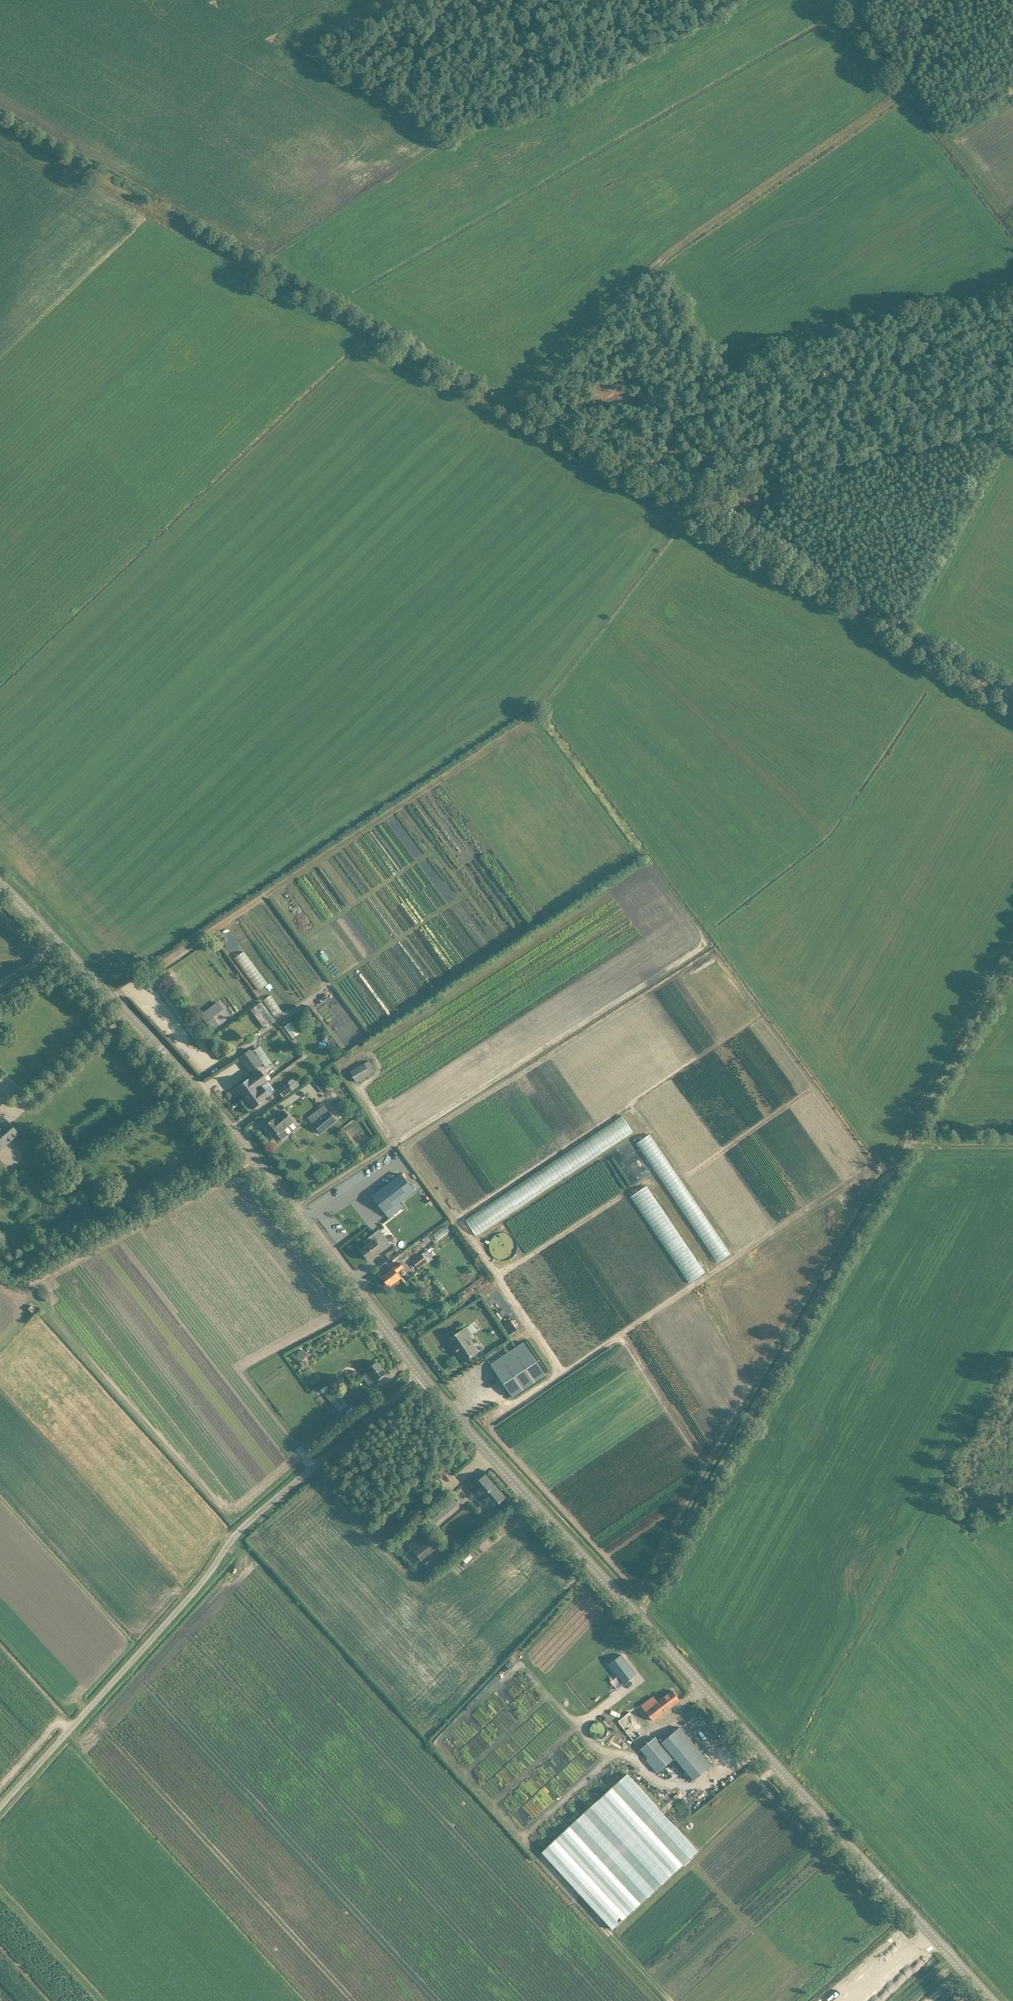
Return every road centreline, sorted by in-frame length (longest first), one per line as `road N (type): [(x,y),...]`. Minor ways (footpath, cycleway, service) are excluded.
road 1 (track): [(0,118),(1012,696)]
road 2 (tertiary): [(1002,2000),(423,1377)]
road 3 (tertiary): [(423,1377),(174,1065),(0,884)]
road 4 (unclassified): [(0,1807),(238,1530),(423,1377)]

